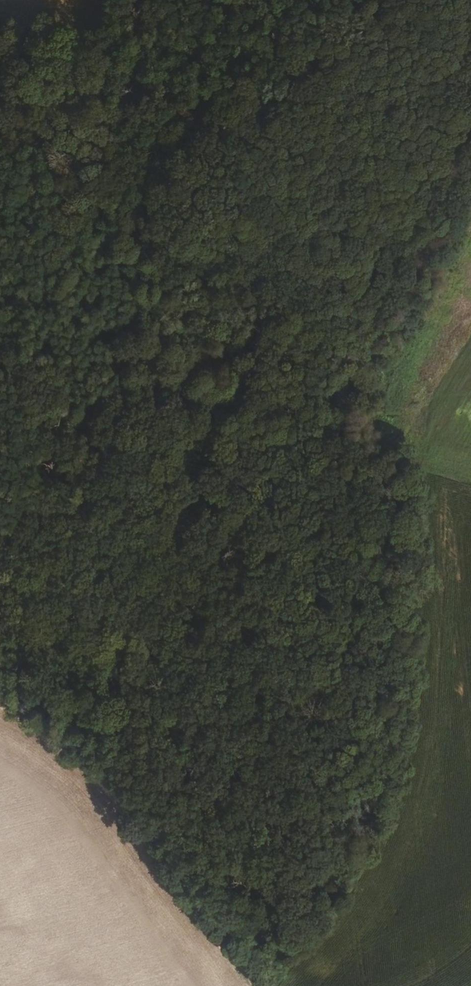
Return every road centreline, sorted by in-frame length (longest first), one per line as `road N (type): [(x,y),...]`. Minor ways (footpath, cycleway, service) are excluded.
road 1 (track): [(0,699),(100,775),(246,985)]

